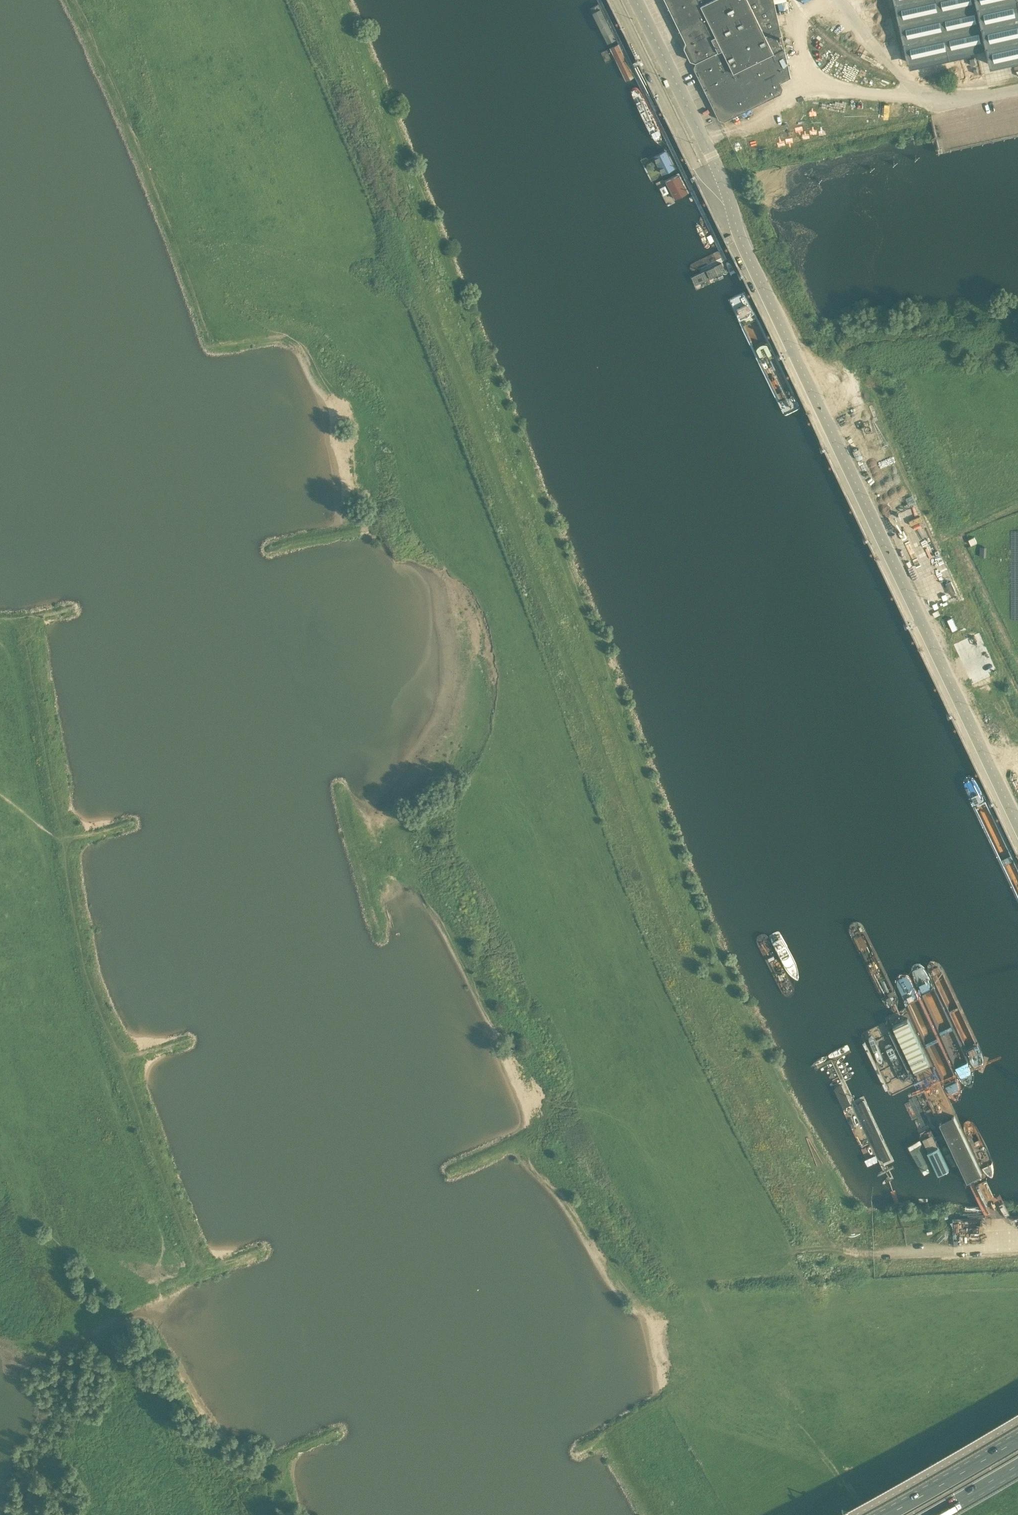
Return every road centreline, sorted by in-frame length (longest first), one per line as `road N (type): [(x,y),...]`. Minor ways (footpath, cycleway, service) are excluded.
road 1 (unclassified): [(1017,822),(747,254),(703,137)]
road 2 (unclassified): [(1017,88),(807,134),(806,93)]
road 3 (trunk): [(1017,1436),(876,1514)]
road 4 (unclassified): [(703,137),(636,0)]
road 5 (unclassified): [(1017,1247),(874,1254)]

